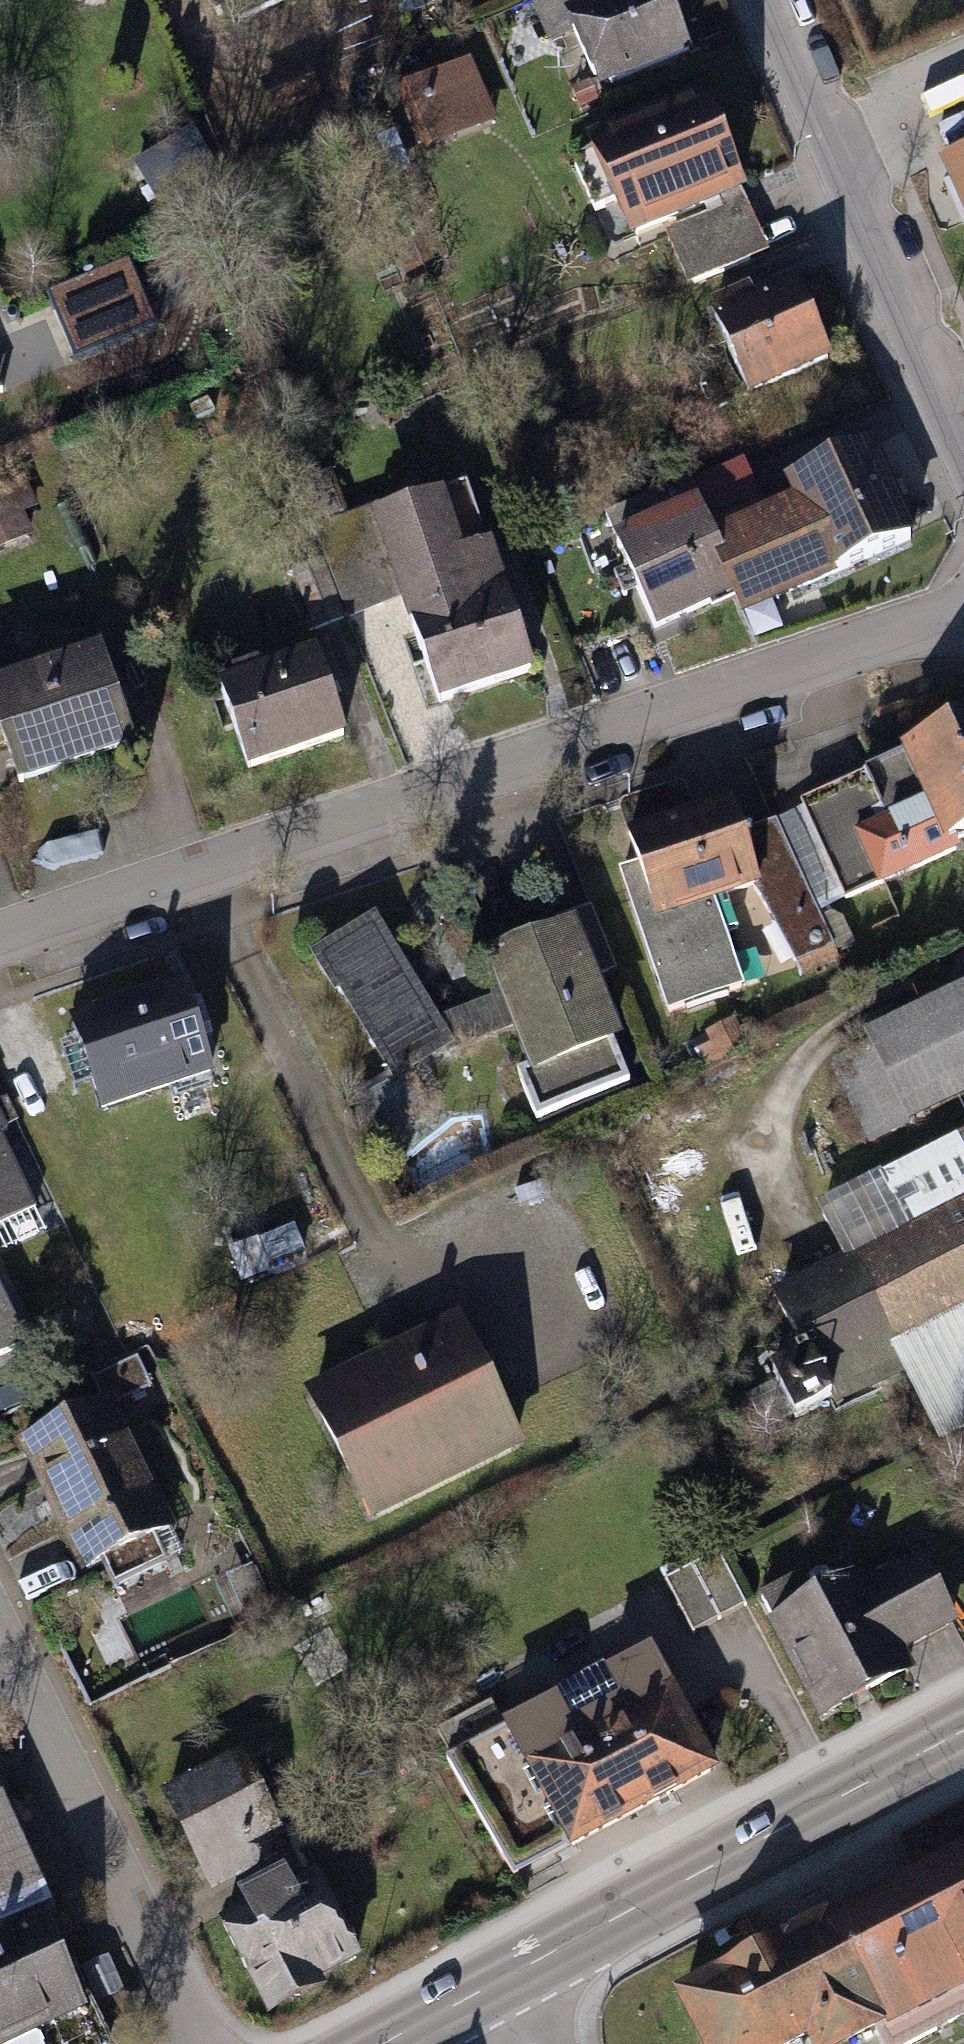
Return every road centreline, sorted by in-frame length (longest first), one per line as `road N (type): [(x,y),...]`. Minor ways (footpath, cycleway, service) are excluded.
road 1 (residential): [(0,933),(963,610)]
road 2 (primary): [(492,1986),(963,1724)]
road 3 (residential): [(770,0),(963,422)]
road 4 (residential): [(0,1636),(200,2043)]
road 5 (primary): [(385,2043),(492,1986)]

